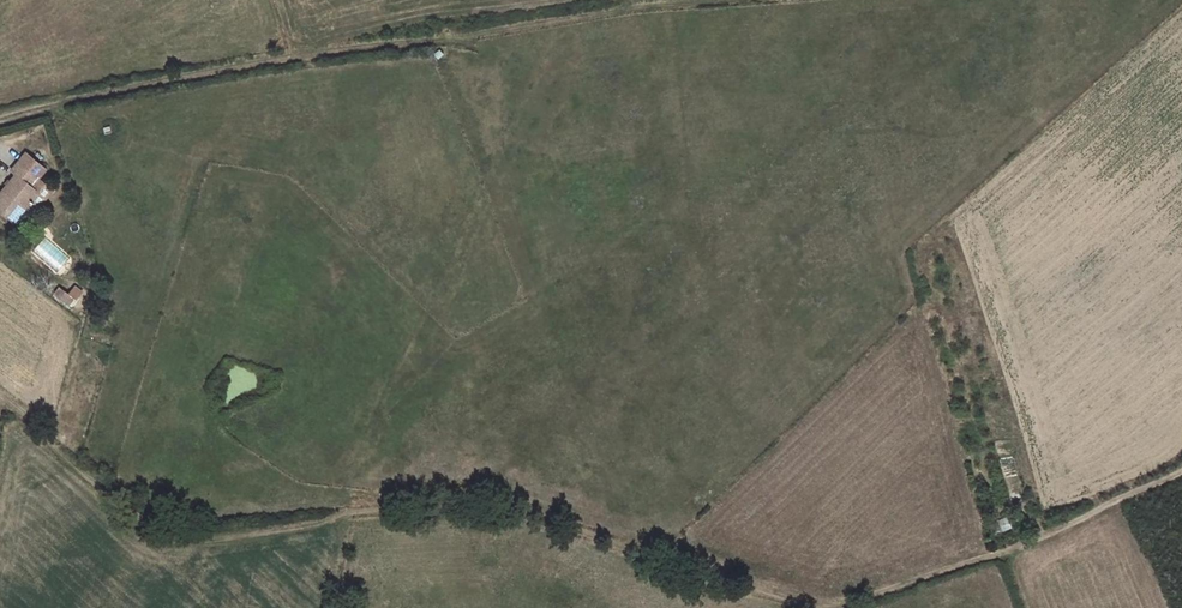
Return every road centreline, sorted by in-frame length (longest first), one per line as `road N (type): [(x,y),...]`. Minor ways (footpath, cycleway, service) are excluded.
road 1 (track): [(0,400),(68,471),(139,521),(180,534),(258,529),(473,488),(719,577),(832,601),(995,556),(1181,470)]
road 2 (track): [(826,0),(660,10),(298,52),(0,120)]

